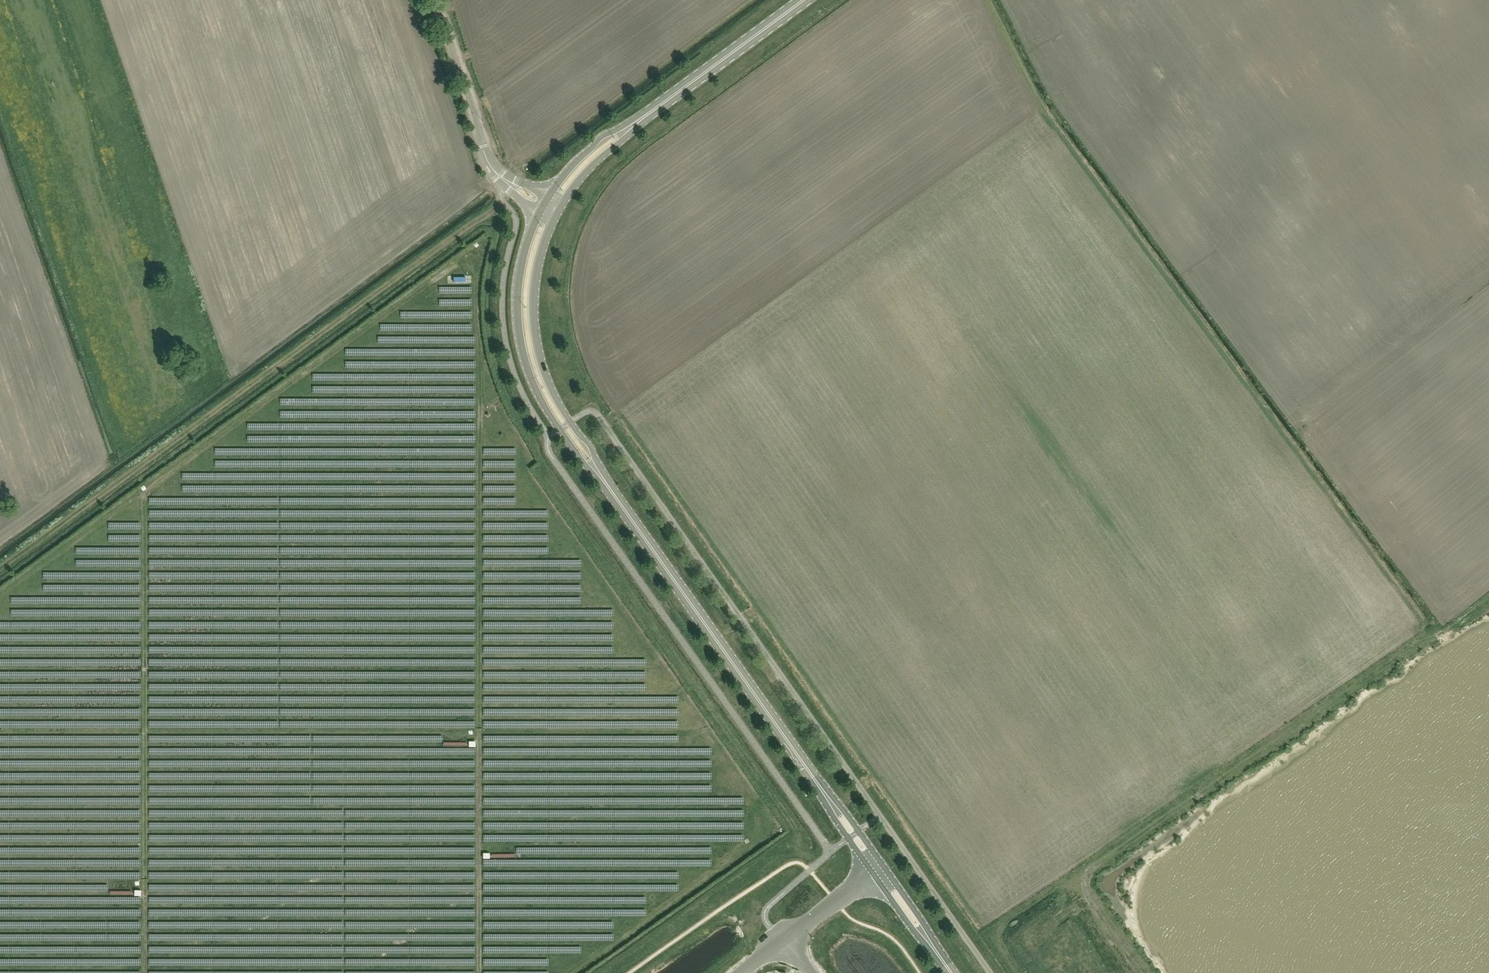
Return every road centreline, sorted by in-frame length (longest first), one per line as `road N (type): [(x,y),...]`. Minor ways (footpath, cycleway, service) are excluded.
road 1 (secondary): [(813,777),(616,498)]
road 2 (secondary): [(544,204),(518,289),(523,353),(547,410),(616,498)]
road 3 (secondary): [(616,498),(549,384),(535,334),(534,284),(559,212)]
road 4 (unclassified): [(544,204),(488,163),(435,0)]
road 5 (secondary): [(666,101),(804,0)]
road 6 (secondary): [(666,101),(598,141),(544,204)]
road 7 (secondary): [(559,212),(593,163),(666,101)]

